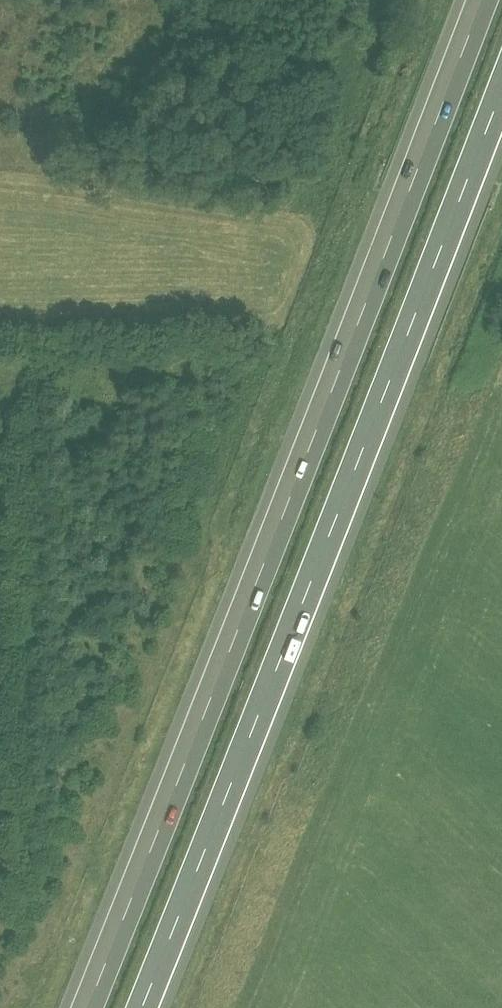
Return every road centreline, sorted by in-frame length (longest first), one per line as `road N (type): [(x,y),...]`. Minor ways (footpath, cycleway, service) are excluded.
road 1 (motorway): [(484,0),(88,1007)]
road 2 (motorway): [(143,1007),(501,94)]

